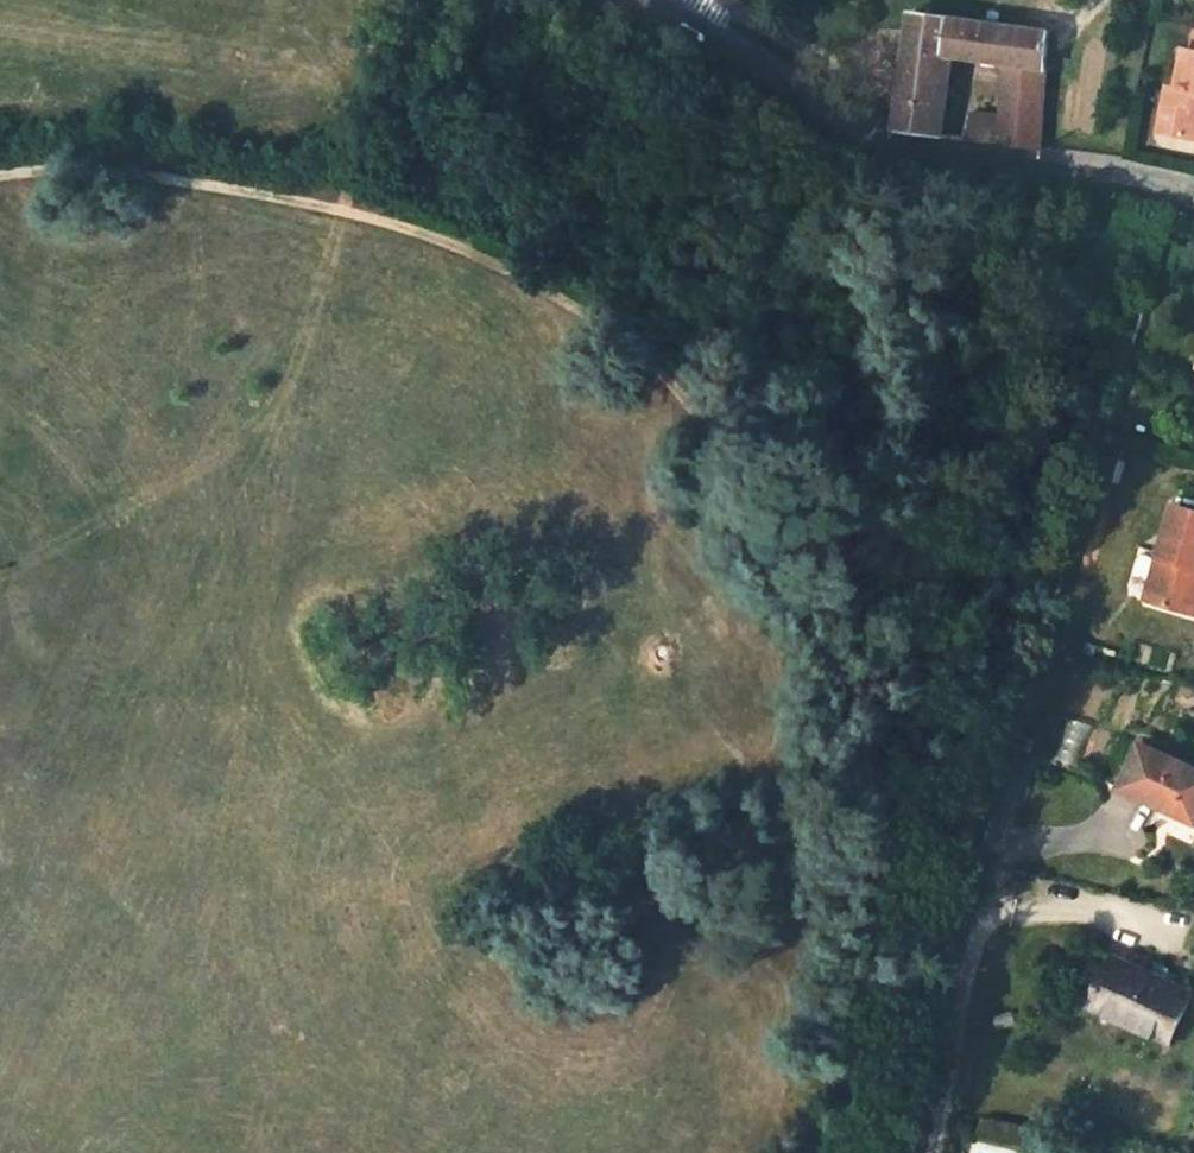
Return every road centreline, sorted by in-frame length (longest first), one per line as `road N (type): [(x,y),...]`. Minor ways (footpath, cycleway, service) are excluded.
road 1 (residential): [(1193,191),(846,130),(690,16)]

